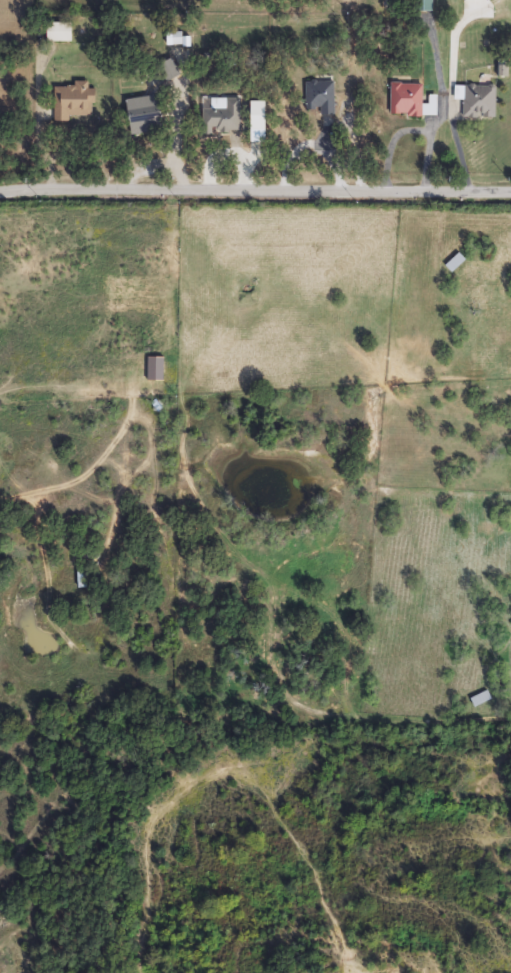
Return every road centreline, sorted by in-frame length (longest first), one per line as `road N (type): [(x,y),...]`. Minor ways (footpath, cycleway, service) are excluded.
road 1 (residential): [(0,192),(510,192)]

